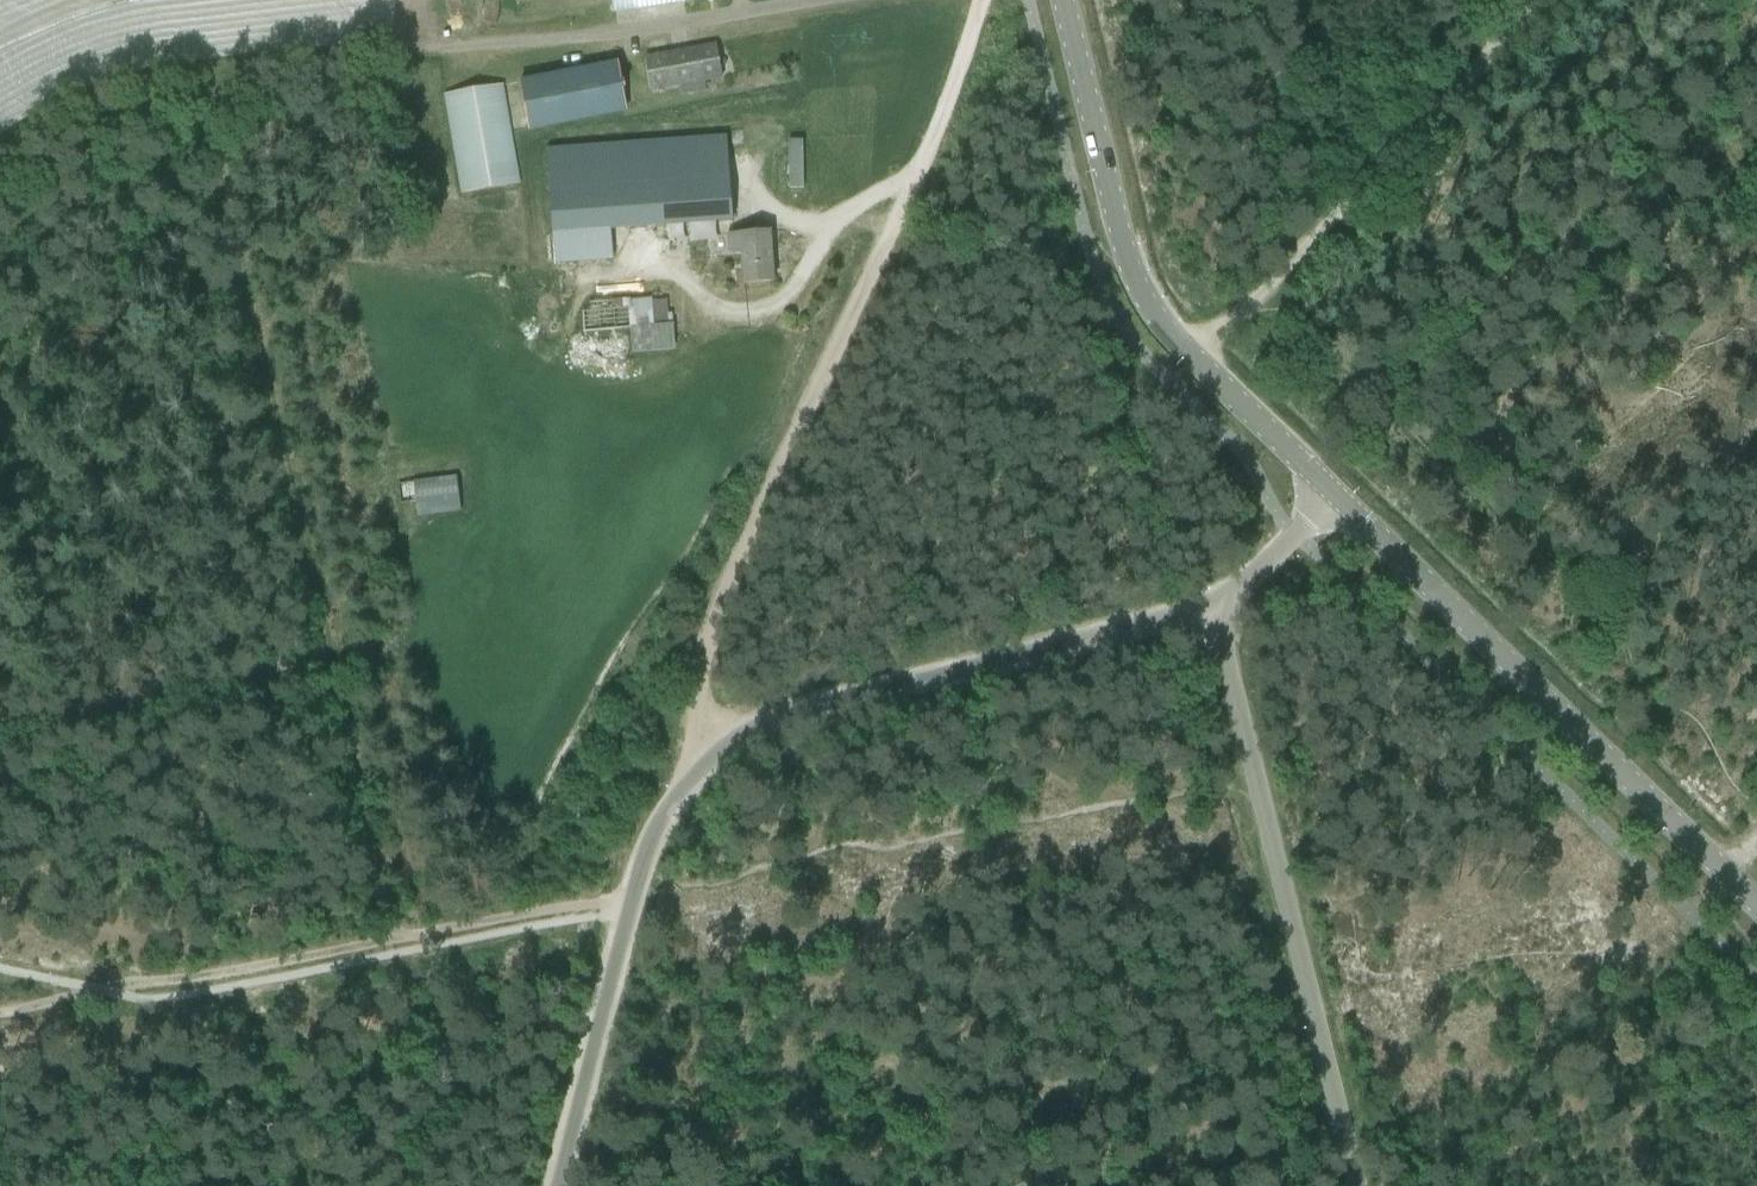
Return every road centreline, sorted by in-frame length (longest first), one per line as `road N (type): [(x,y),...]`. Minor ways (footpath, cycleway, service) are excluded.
road 1 (tertiary): [(546,1185),(648,800),(677,743),(1165,628),(1210,609)]
road 2 (track): [(973,0),(861,291),(717,598),(677,743)]
road 3 (unclassified): [(1351,1185),(1210,609)]
road 4 (tertiary): [(1339,499),(1199,367),(1120,253),(1061,0)]
road 5 (tertiary): [(1756,913),(1339,499)]
road 6 (track): [(0,732),(295,675),(379,930)]
road 7 (track): [(1546,0),(1246,315)]
road 8 (unclassified): [(409,55),(647,34),(840,0)]
road 9 (track): [(409,55),(229,72),(139,94),(0,148)]
road 10 (track): [(379,930),(82,995)]
road 11 (track): [(624,885),(379,930)]
road 12 (tertiary): [(1210,609),(1339,499)]

